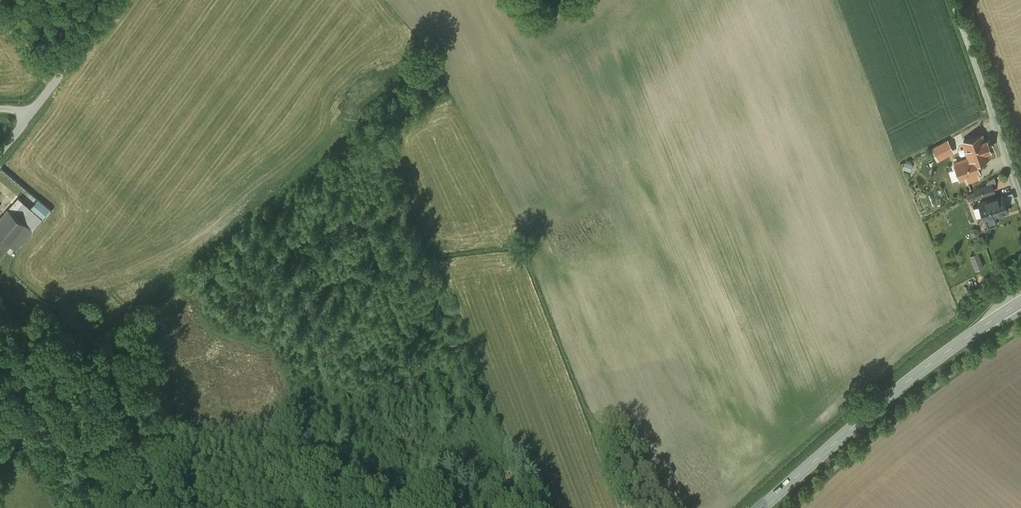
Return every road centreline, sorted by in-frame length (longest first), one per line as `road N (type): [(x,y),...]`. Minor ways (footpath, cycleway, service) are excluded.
road 1 (tertiary): [(757,507),(933,356),(1020,299)]
road 2 (track): [(465,507),(364,217)]
road 3 (unclassified): [(1020,196),(952,0)]
road 4 (unclassified): [(34,111),(117,0)]

